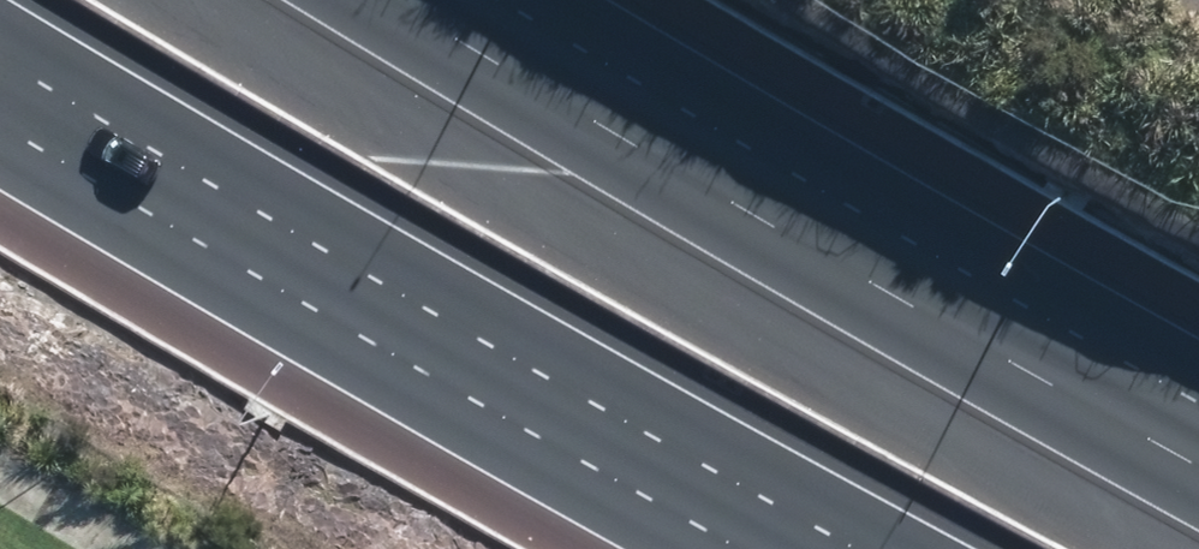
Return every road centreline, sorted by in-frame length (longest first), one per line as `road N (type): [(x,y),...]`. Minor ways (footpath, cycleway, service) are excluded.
road 1 (motorway): [(858,548),(330,260),(0,67)]
road 2 (motorway): [(400,0),(1198,465)]

